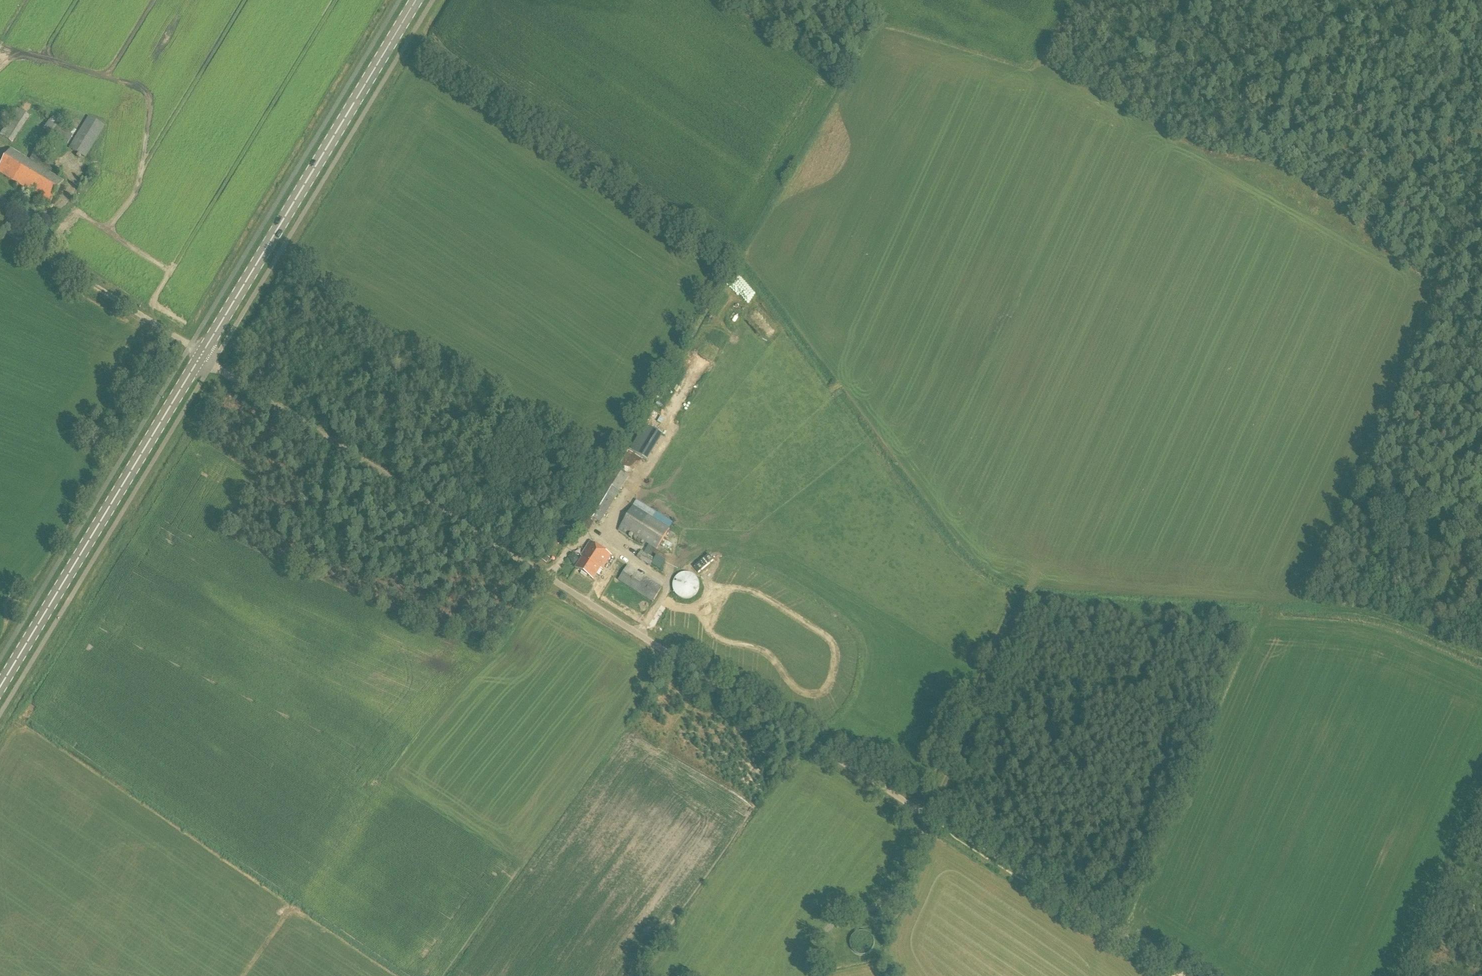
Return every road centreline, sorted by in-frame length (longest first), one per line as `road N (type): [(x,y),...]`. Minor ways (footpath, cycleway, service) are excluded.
road 1 (unclassified): [(807,975),(818,924),(833,910),(884,894),(930,816),(201,356)]
road 2 (secondary): [(201,356),(417,0)]
road 3 (secondary): [(0,688),(201,356)]
road 4 (track): [(930,816),(1183,975)]
road 5 (unclassified): [(201,356),(0,221)]

